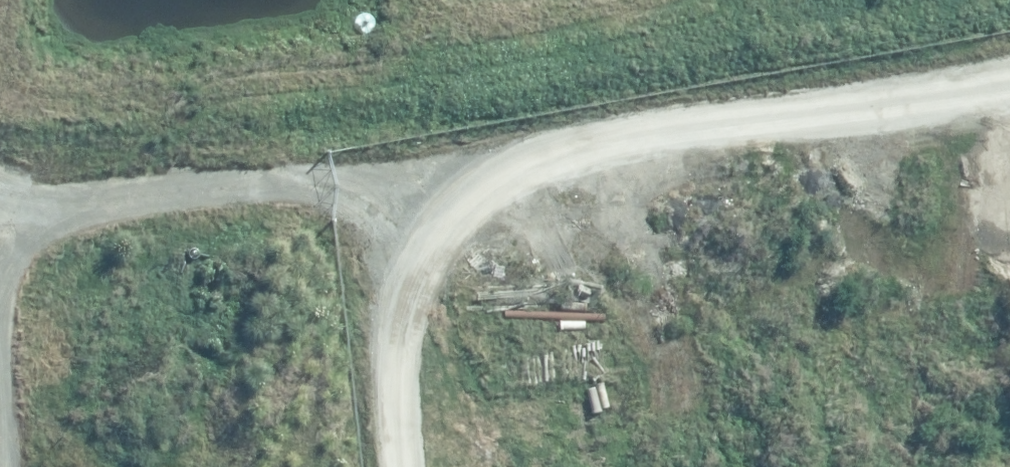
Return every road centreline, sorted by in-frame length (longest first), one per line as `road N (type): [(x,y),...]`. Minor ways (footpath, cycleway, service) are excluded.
road 1 (track): [(0,214),(200,192),(396,196),(1009,95)]
road 2 (track): [(1009,364),(889,309),(678,149)]
road 3 (track): [(396,196),(423,466)]
road 4 (track): [(8,466),(14,384),(0,327)]

